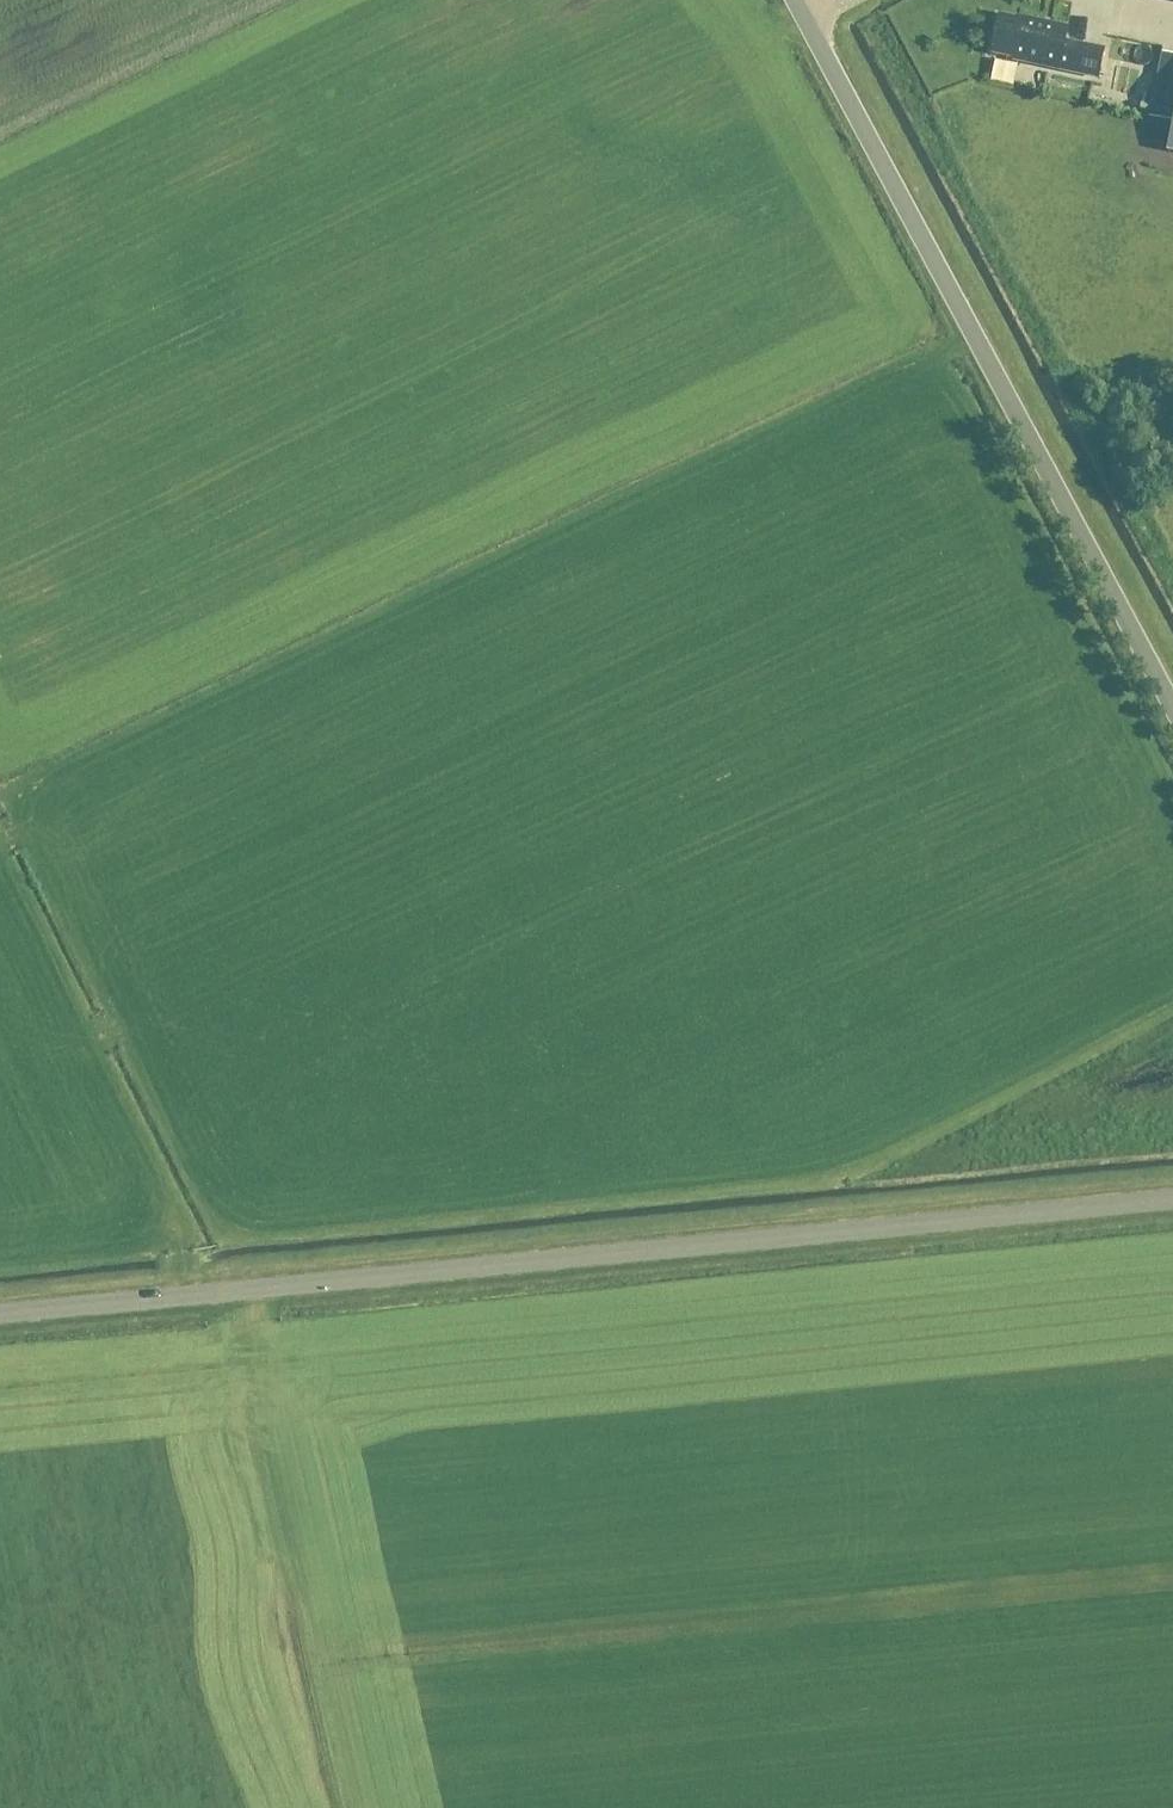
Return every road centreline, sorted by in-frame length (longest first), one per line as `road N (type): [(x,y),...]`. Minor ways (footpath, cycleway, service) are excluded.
road 1 (tertiary): [(1172,1204),(0,1317)]
road 2 (unclassified): [(1172,713),(791,0)]

